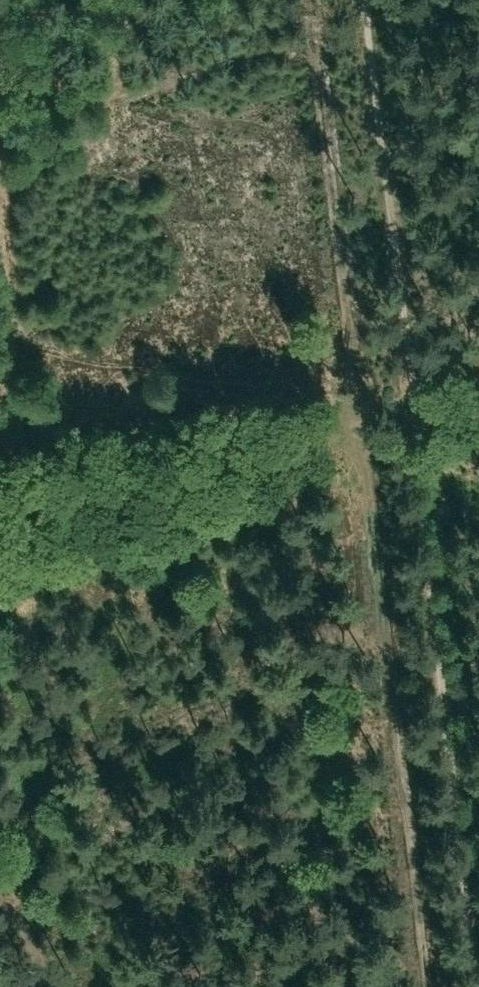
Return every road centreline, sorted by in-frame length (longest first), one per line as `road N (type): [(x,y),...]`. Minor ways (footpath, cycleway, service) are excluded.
road 1 (track): [(405,986),(338,422)]
road 2 (track): [(396,408),(478,933)]
road 3 (track): [(396,408),(349,0)]
road 4 (track): [(0,503),(338,422)]

